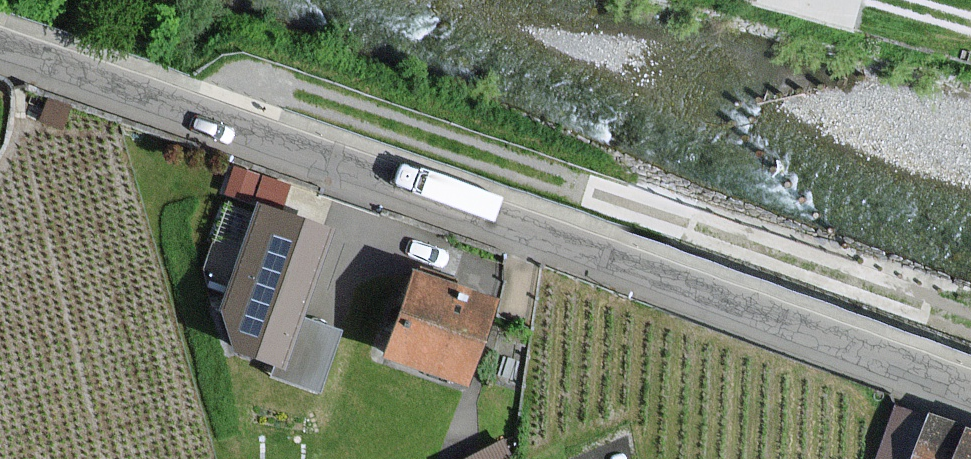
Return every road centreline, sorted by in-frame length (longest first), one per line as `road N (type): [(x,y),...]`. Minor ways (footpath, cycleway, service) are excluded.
road 1 (unclassified): [(0,53),(970,398)]
road 2 (track): [(970,322),(253,78),(233,133)]

